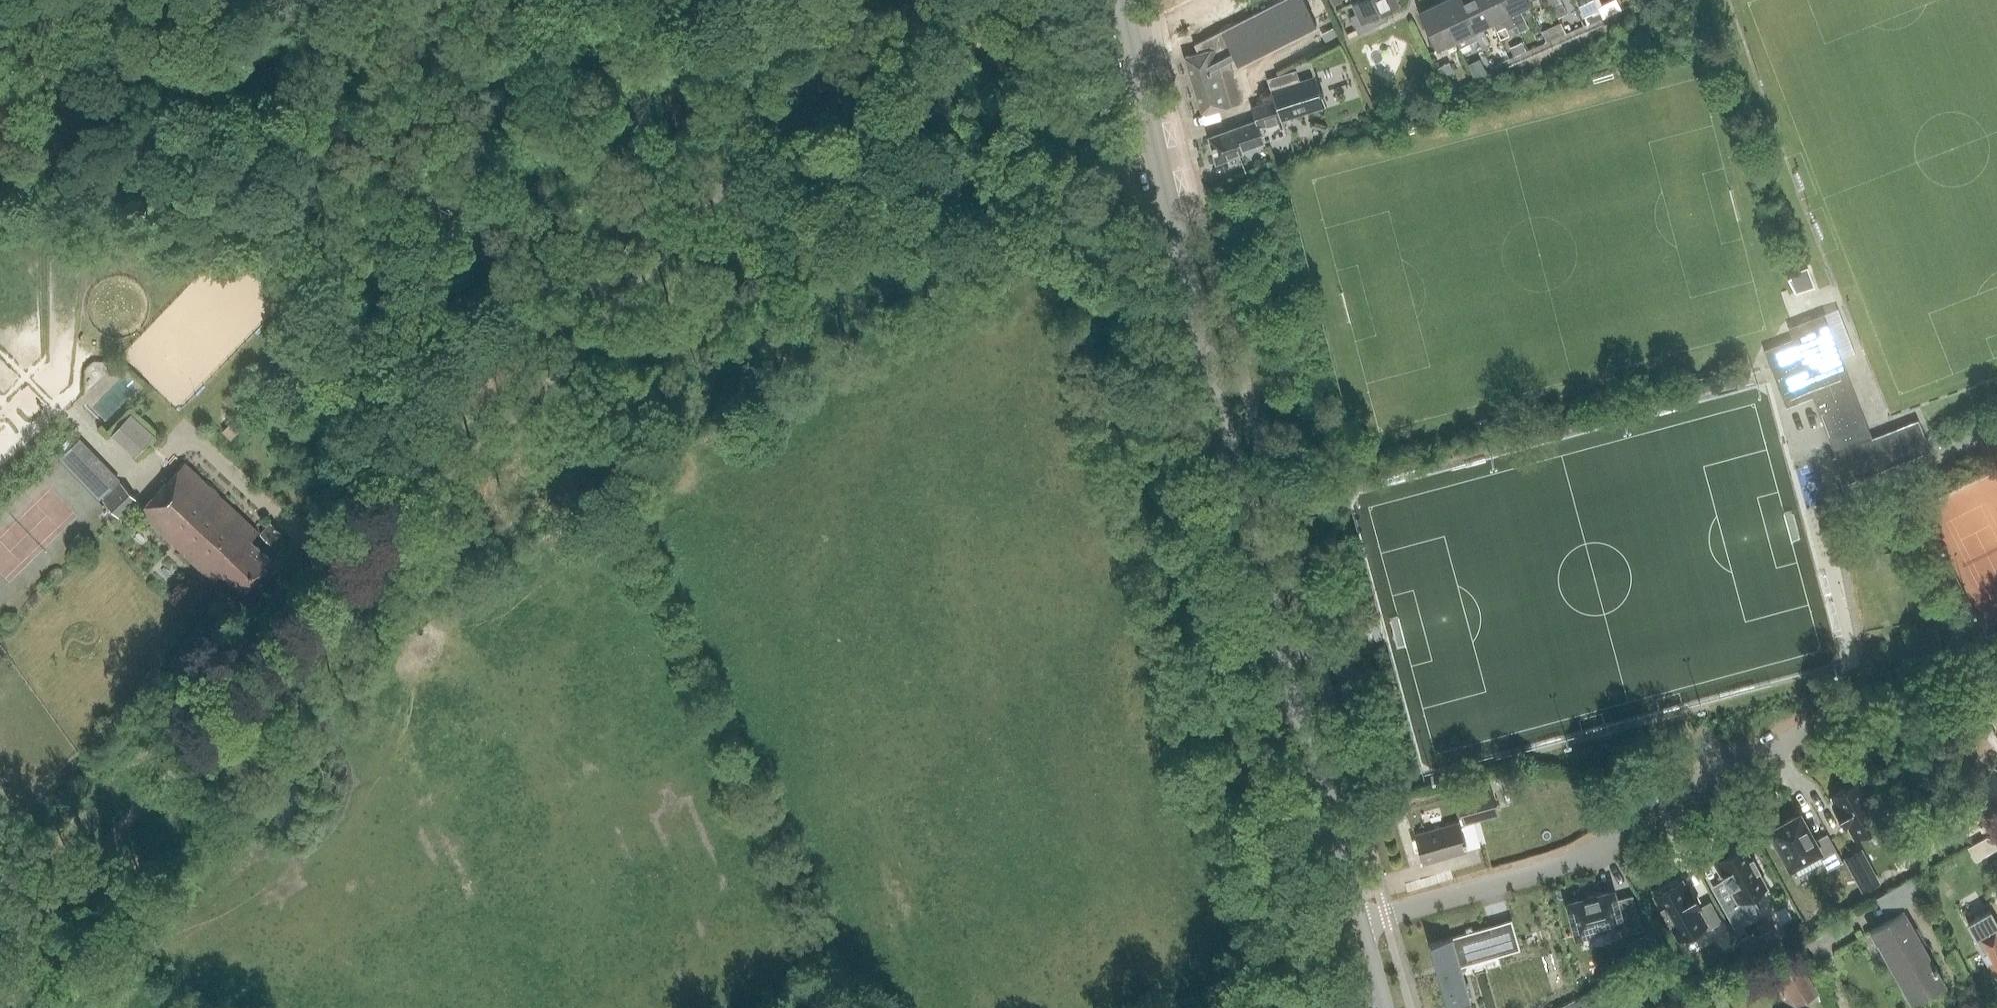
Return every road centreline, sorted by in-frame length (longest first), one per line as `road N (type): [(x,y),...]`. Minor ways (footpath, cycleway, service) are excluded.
road 1 (secondary): [(1359,925),(1311,764),(1125,0)]
road 2 (track): [(428,510),(905,0)]
road 3 (track): [(0,967),(428,510)]
road 4 (residential): [(1359,925),(1573,861),(1824,727)]

